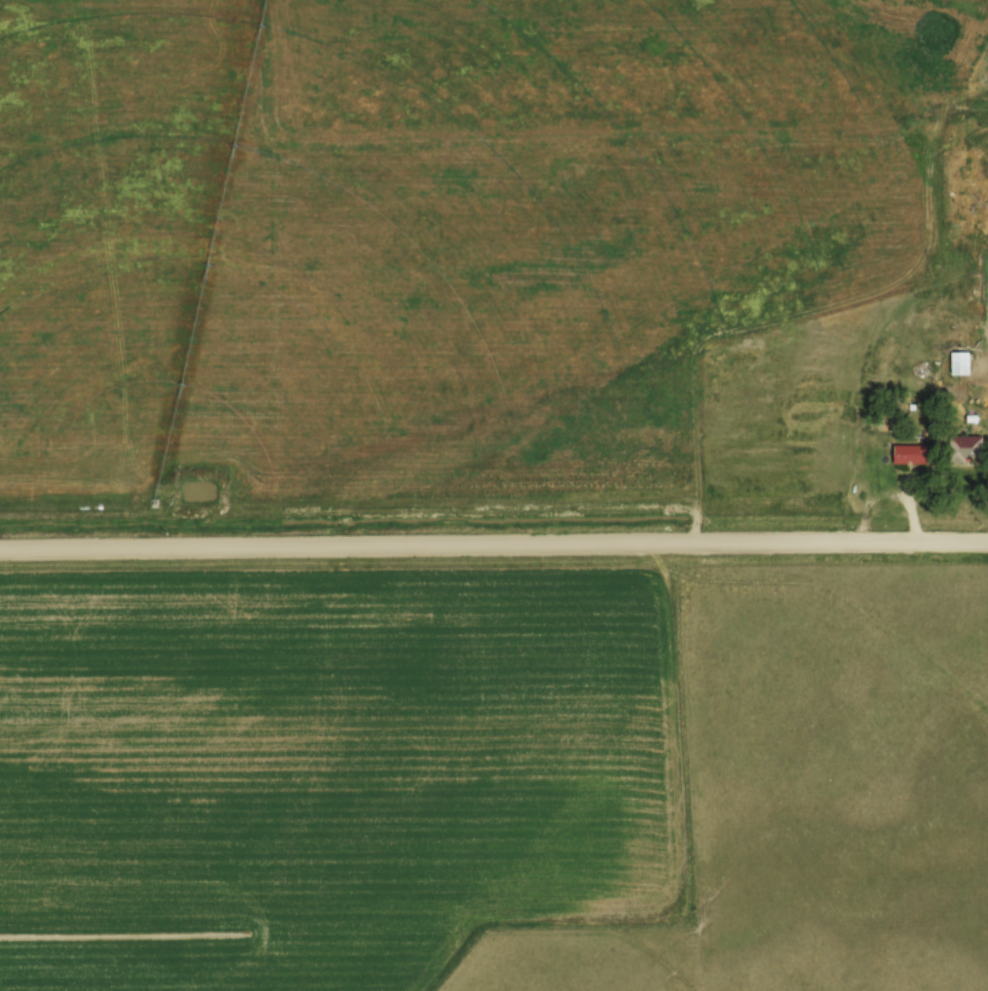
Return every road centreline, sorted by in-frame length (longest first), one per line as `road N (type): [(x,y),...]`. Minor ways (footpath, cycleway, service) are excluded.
road 1 (residential): [(987,539),(0,554)]

